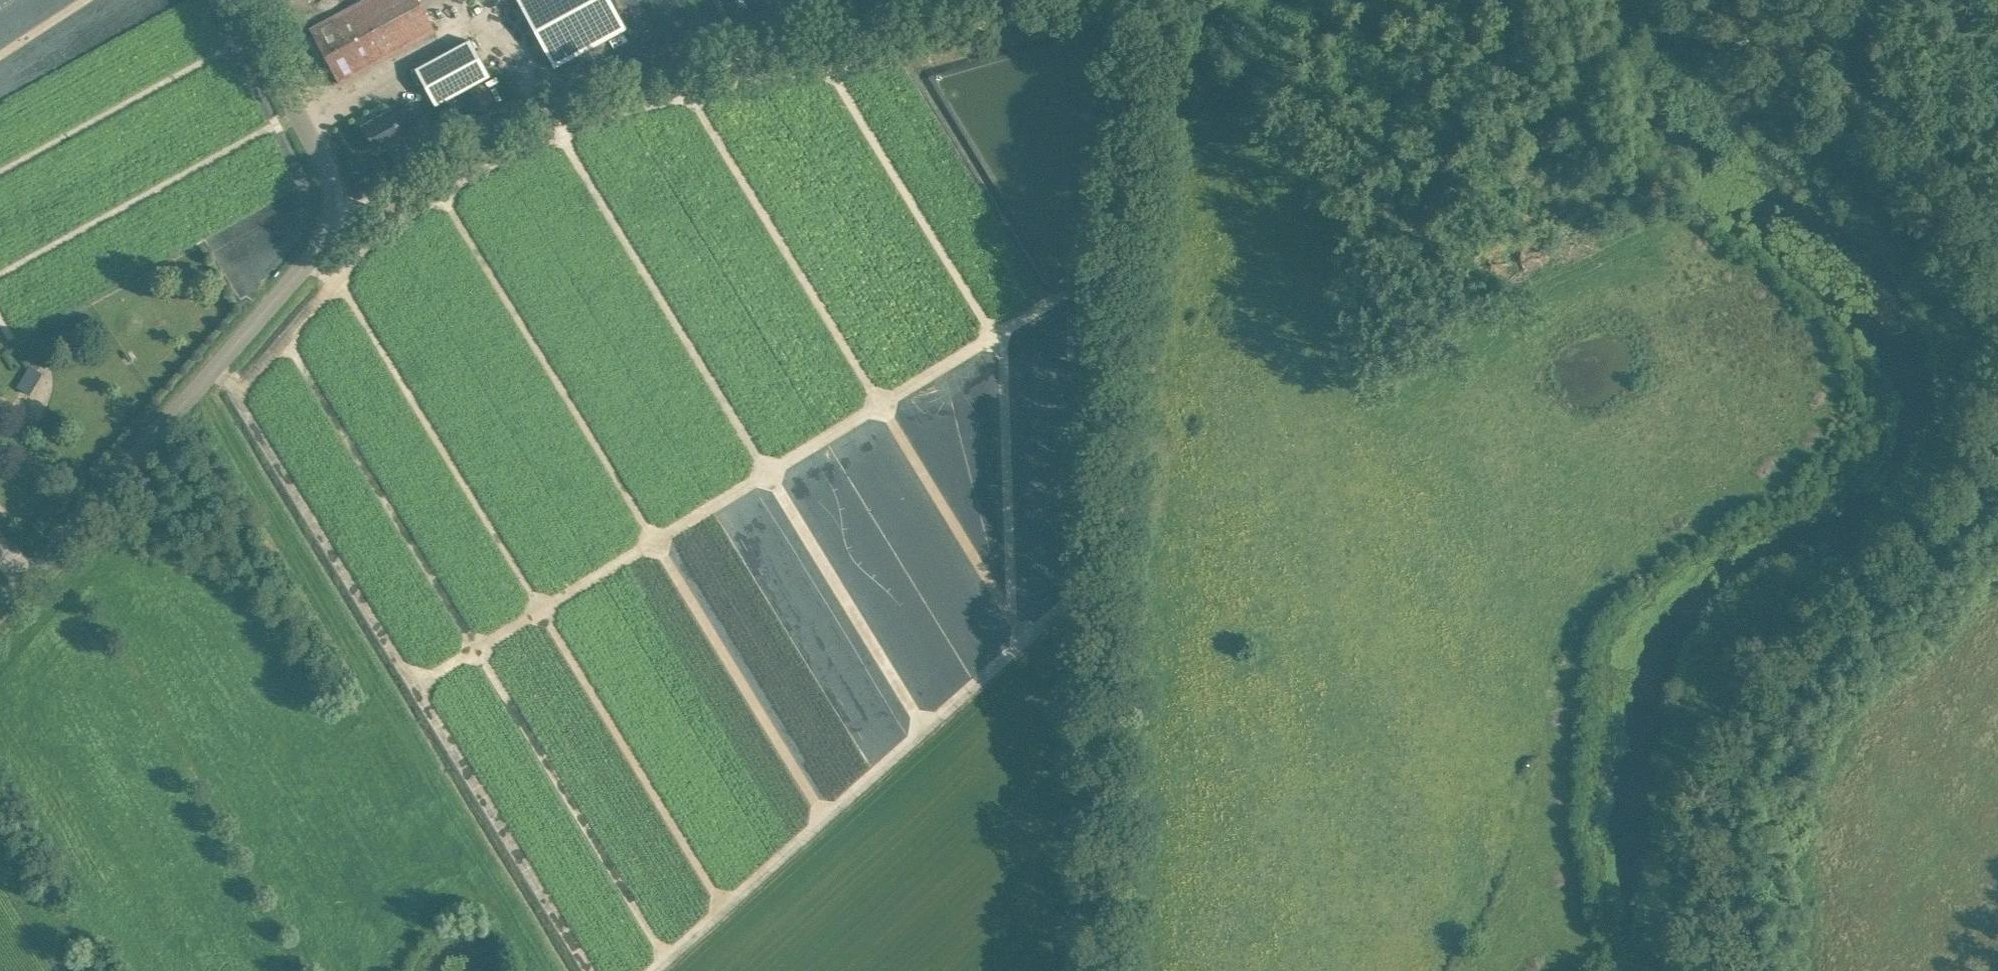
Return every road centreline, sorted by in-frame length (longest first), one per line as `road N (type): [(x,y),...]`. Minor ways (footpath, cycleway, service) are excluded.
road 1 (track): [(1147,0),(1121,278),(1106,970)]
road 2 (track): [(1114,0),(663,76),(489,133),(337,230)]
road 3 (unclassified): [(0,617),(337,230),(319,167),(241,0)]

